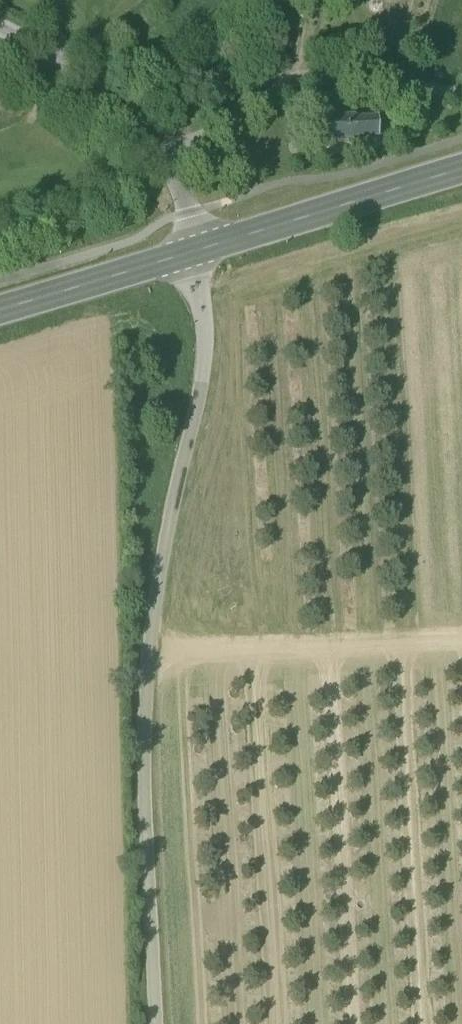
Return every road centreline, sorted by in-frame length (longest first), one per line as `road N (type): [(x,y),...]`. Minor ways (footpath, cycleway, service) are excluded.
road 1 (unclassified): [(191,256),(204,365),(176,483),(144,745),(154,1023)]
road 2 (track): [(461,92),(324,76),(267,98),(163,158)]
road 3 (unclassified): [(191,256),(163,158),(100,85),(0,30)]
road 4 (track): [(150,652),(461,630)]
road 5 (secondary): [(461,171),(191,256)]
road 6 (secondary): [(191,256),(0,311)]

